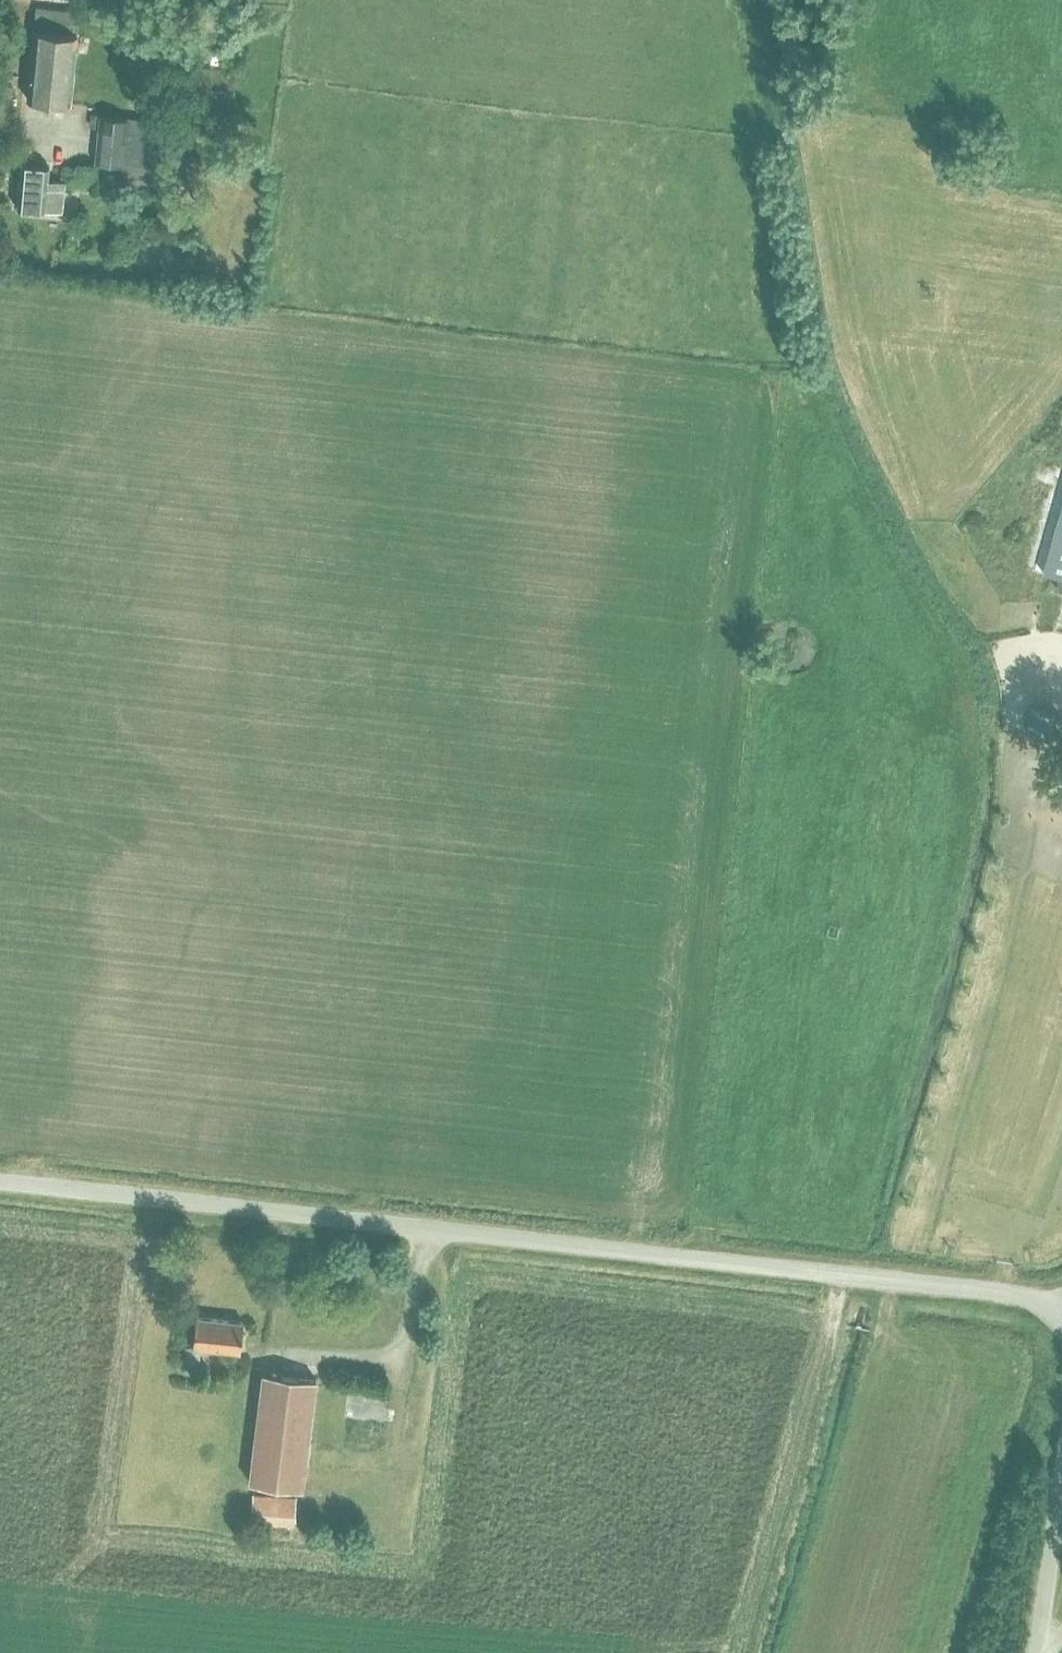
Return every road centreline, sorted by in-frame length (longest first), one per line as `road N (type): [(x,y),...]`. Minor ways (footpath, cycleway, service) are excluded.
road 1 (unclassified): [(1061,1301),(0,1180)]
road 2 (unclassified): [(1036,1652),(1061,1516)]

